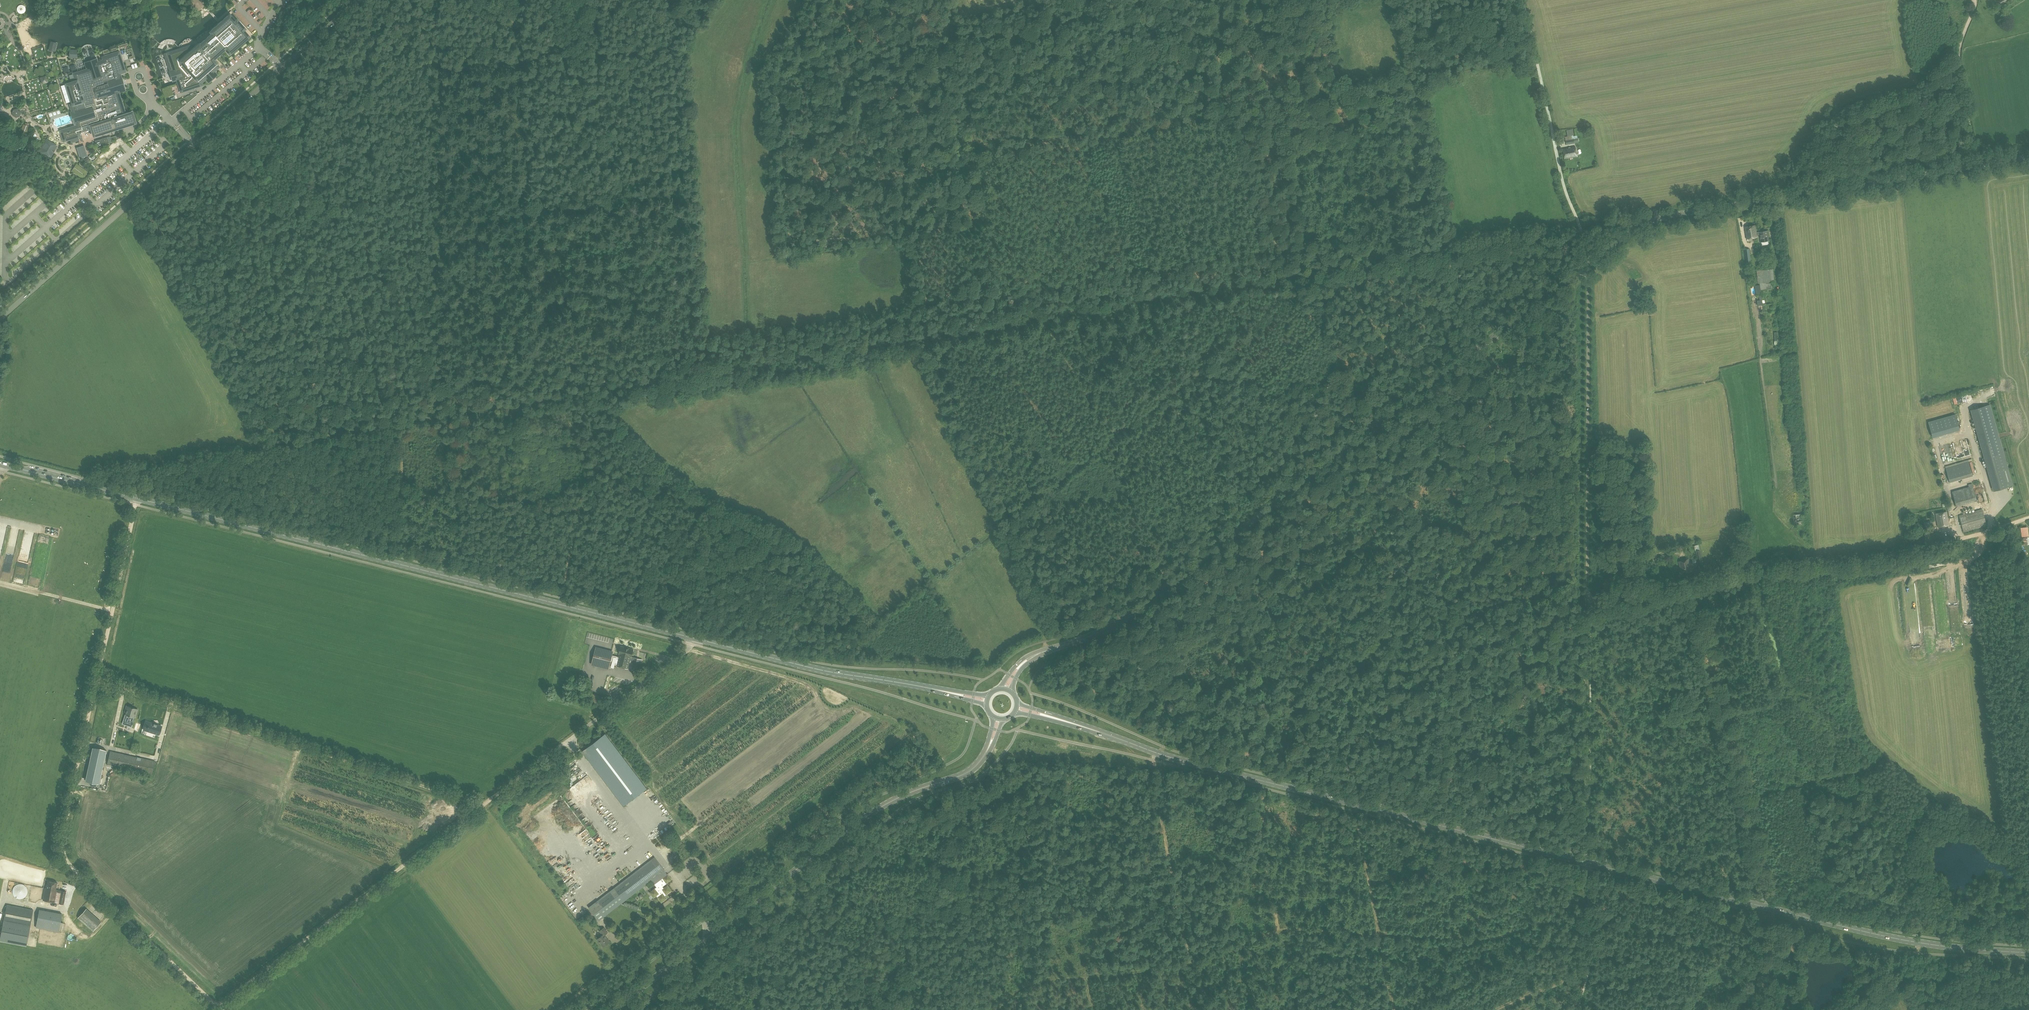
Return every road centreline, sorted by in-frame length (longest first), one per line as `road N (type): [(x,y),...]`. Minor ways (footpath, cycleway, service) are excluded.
road 1 (track): [(79,477),(1580,228)]
road 2 (primary): [(2028,953),(1864,931),(1185,761),(1016,709)]
road 3 (secondary): [(1005,689),(1028,659),(1116,624),(1589,264)]
road 4 (primary): [(696,639),(0,464)]
road 5 (track): [(135,504),(63,850),(221,1009)]
road 6 (track): [(1586,909),(1488,939),(1279,931),(1190,963),(1087,977)]
road 7 (unclassified): [(0,318),(355,0)]
road 8 (secondary): [(1589,264),(1664,218),(2028,156)]
road 9 (track): [(1587,605),(1731,570),(1915,552),(2028,516)]
road 10 (track): [(1779,1009),(1785,996),(1776,932),(1691,580)]
road 11 (track): [(218,1008),(567,742)]
road 12 (secondary): [(612,1009),(865,818),(972,770)]
road 13 (track): [(482,806),(97,682)]
road 14 (unclassified): [(1587,605),(1589,264)]
road 15 (track): [(1586,909),(1587,605)]
road 16 (primary): [(987,701),(696,639)]
road 17 (track): [(1394,1009),(1356,811)]
road 18 (track): [(1975,165),(1955,60),(1976,0)]
road 19 (unclassified): [(567,742),(696,639)]
road 20 (unclassified): [(1589,264),(1550,121)]

